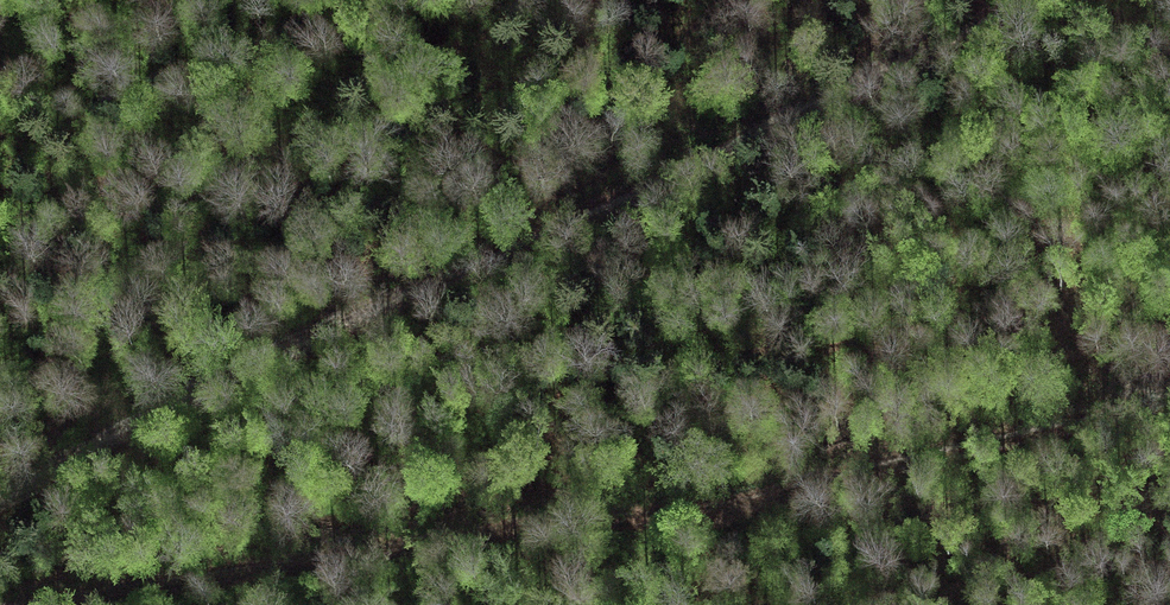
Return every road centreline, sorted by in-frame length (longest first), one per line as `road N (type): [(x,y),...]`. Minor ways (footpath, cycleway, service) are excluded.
road 1 (track): [(1169,395),(734,505),(507,530),(26,604)]
road 2 (track): [(1020,0),(748,145),(348,324),(0,499)]

